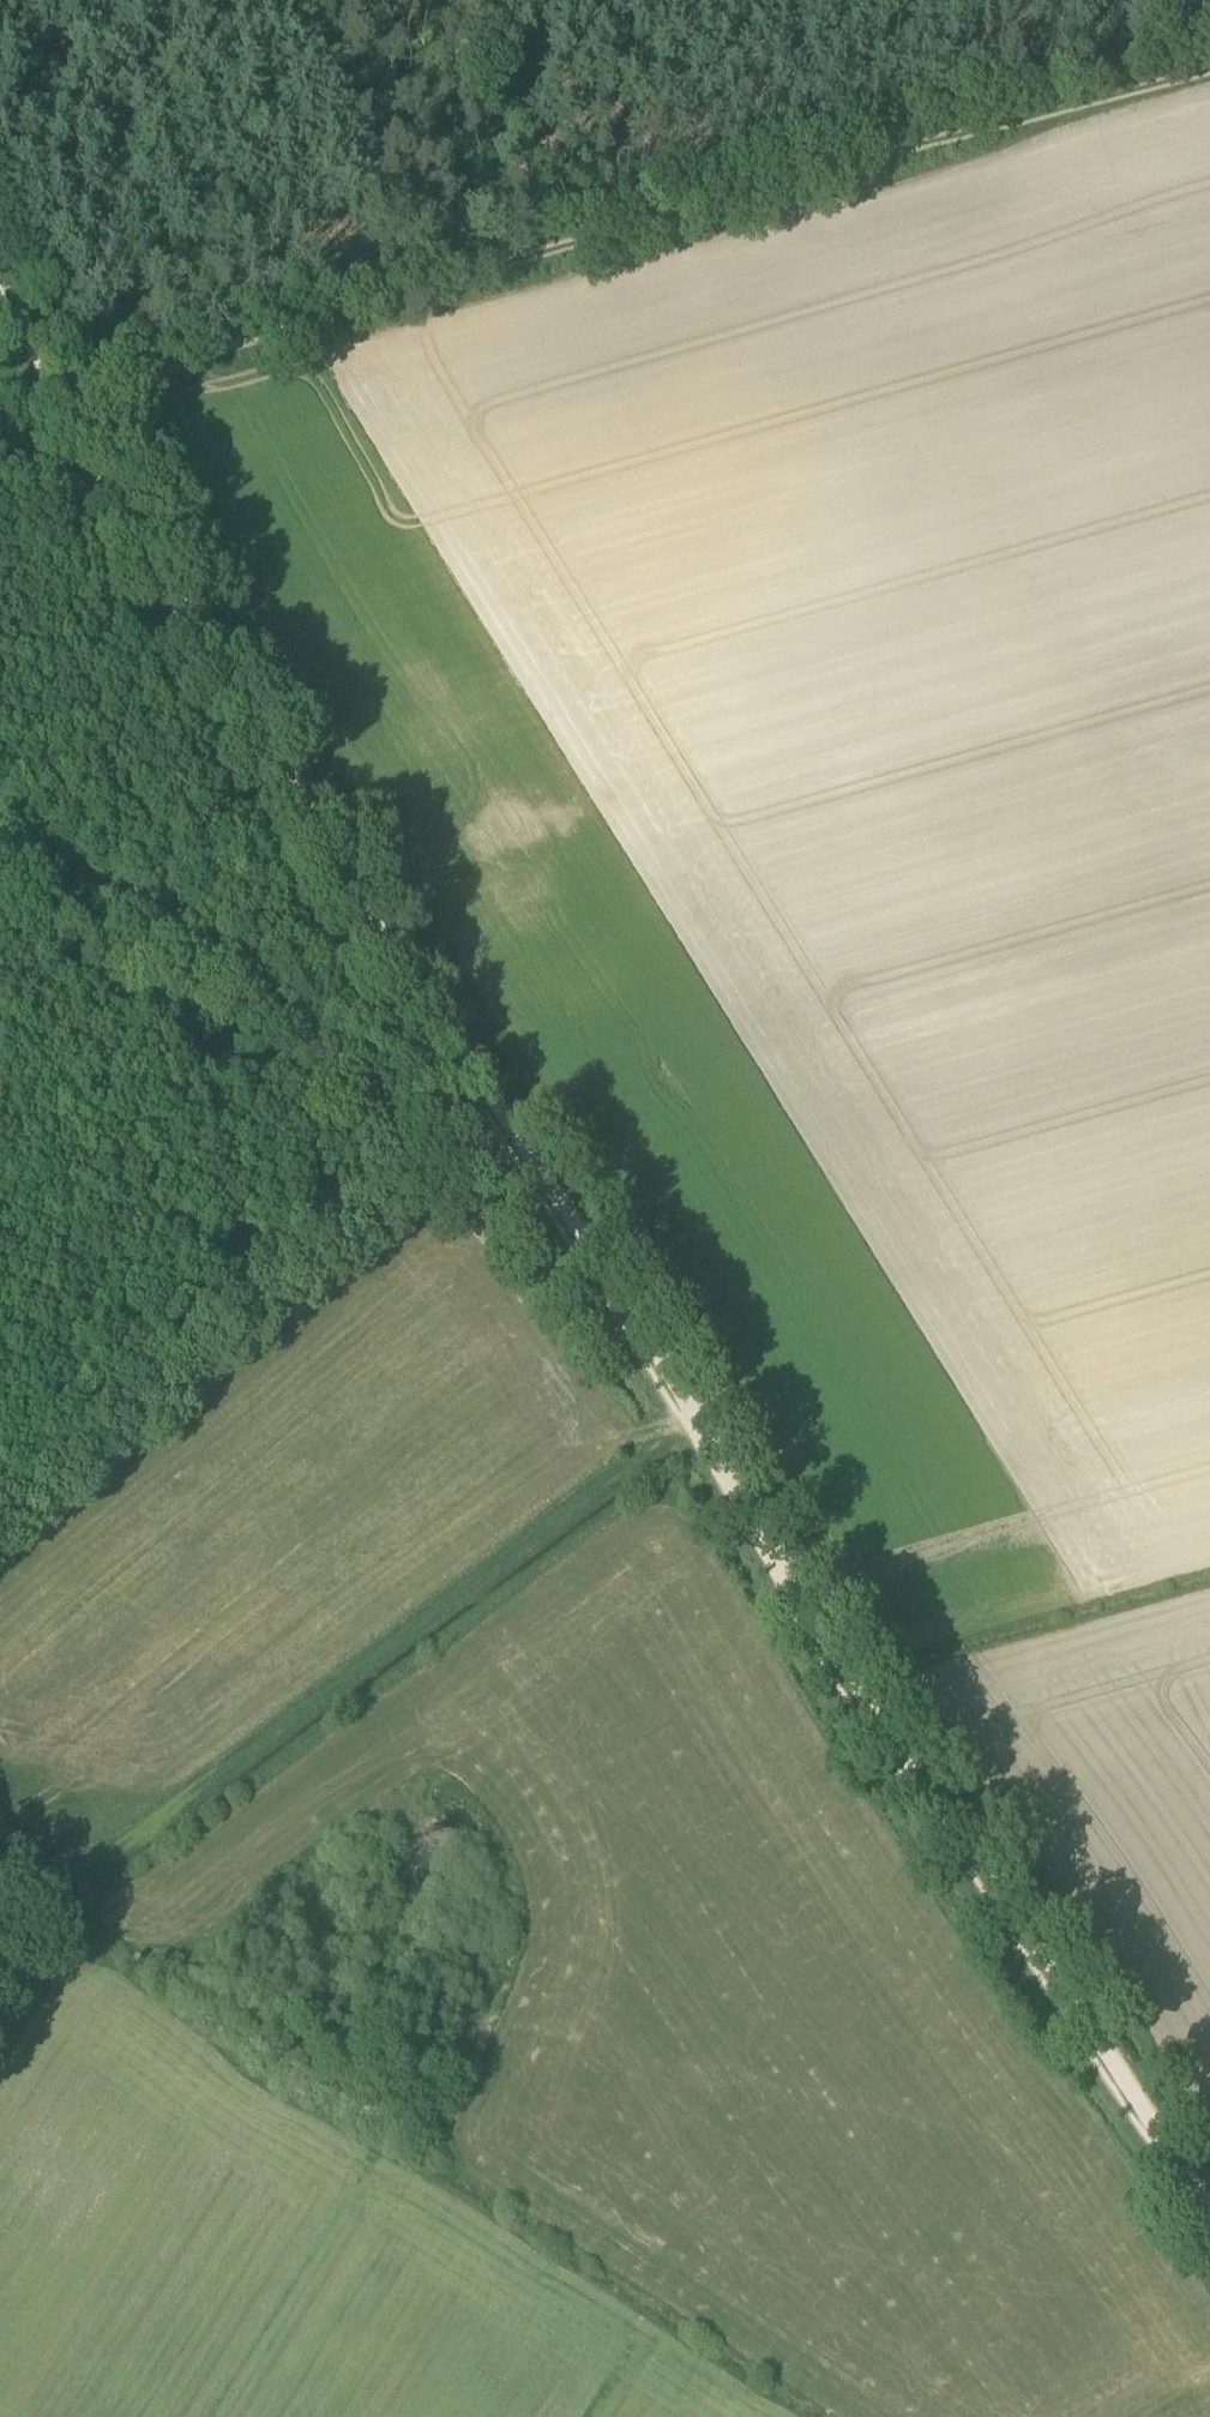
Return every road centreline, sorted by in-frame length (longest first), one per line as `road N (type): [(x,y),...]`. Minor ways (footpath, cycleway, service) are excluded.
road 1 (track): [(0,274),(214,656),(552,1177),(877,1718),(967,1839),(1209,2209)]
road 2 (track): [(56,403),(1209,66)]

